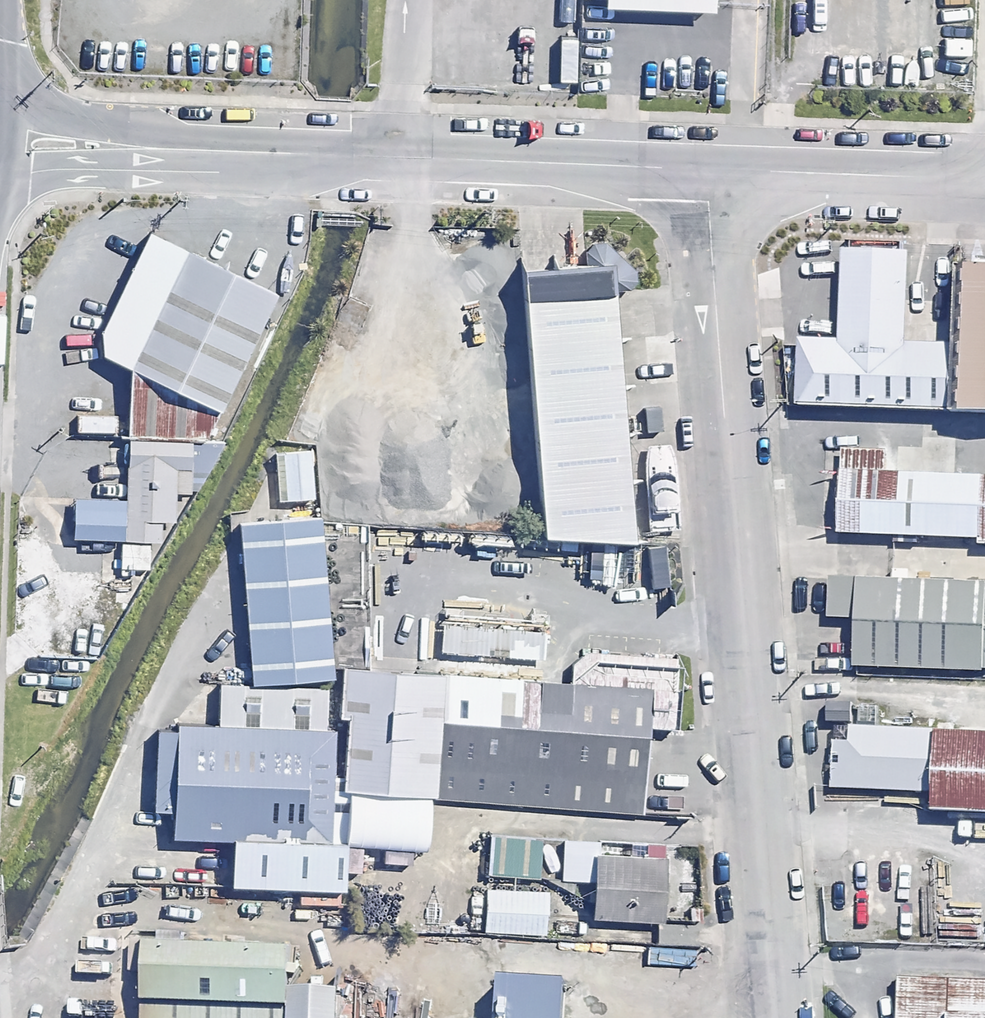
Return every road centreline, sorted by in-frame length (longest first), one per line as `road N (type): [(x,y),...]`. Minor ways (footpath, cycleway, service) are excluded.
road 1 (residential): [(768,1017),(703,171)]
road 2 (tertiary): [(703,171),(172,153)]
road 3 (tertiary): [(984,182),(703,171)]
road 4 (tertiary): [(172,153),(0,172)]
road 5 (tertiary): [(7,103),(172,153)]

